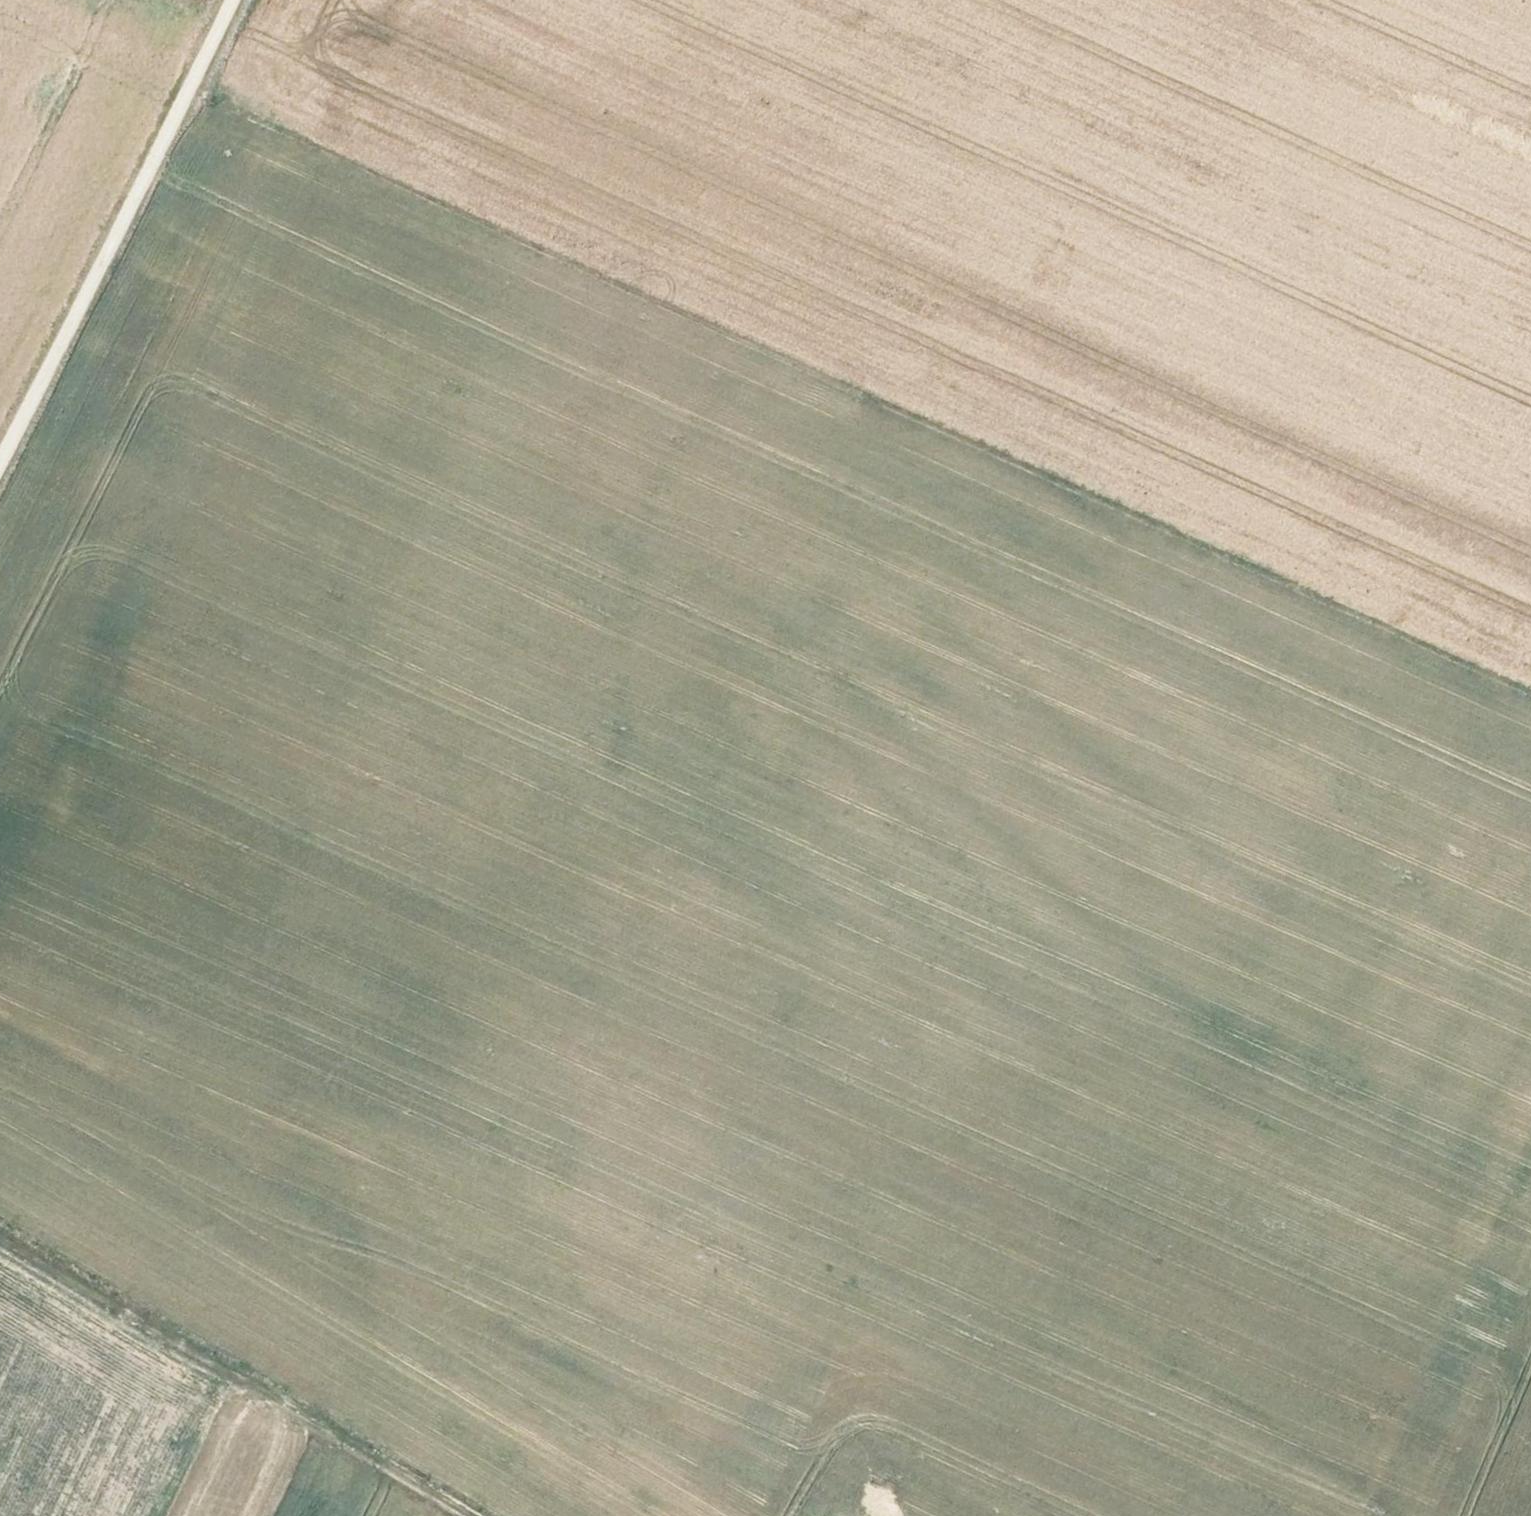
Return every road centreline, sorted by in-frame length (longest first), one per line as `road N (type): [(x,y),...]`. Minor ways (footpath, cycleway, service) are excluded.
road 1 (track): [(0,1230),(477,1515)]
road 2 (track): [(0,462),(233,0)]

